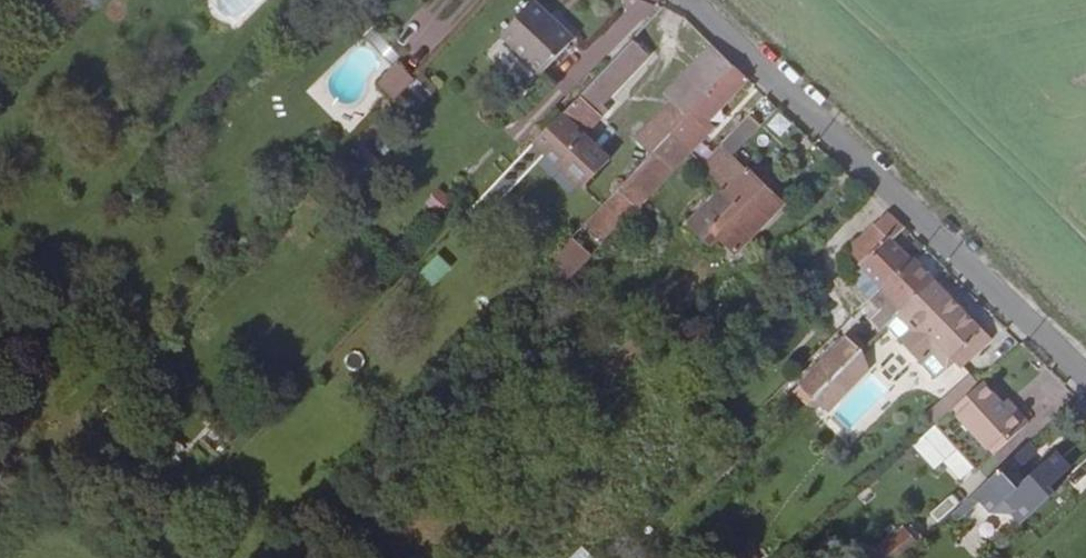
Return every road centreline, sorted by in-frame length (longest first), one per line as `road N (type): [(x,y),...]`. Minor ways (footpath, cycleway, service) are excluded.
road 1 (residential): [(682,0),(1085,381)]

